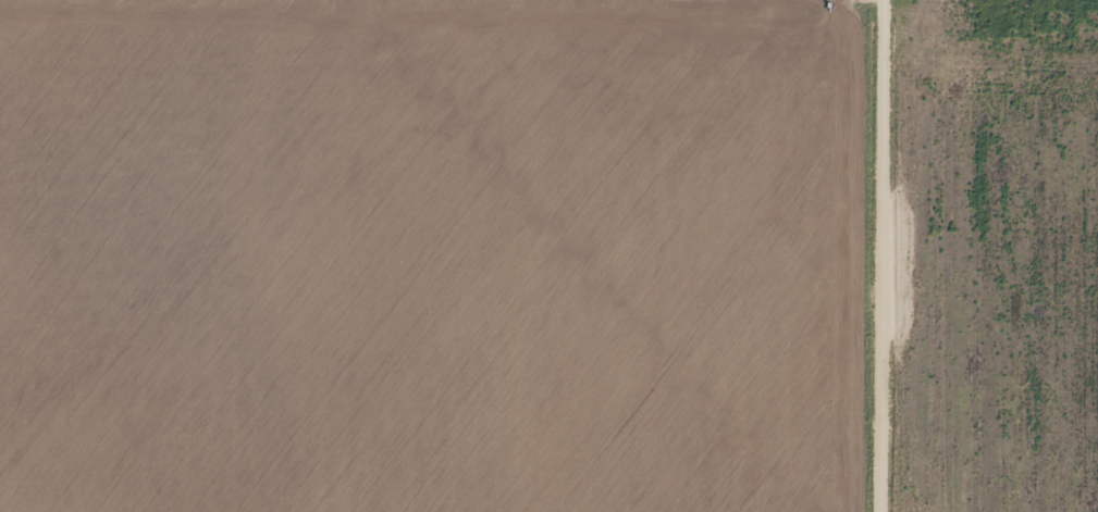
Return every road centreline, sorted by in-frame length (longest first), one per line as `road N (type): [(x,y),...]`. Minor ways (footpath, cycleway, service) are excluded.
road 1 (residential): [(844,511),(848,0)]

